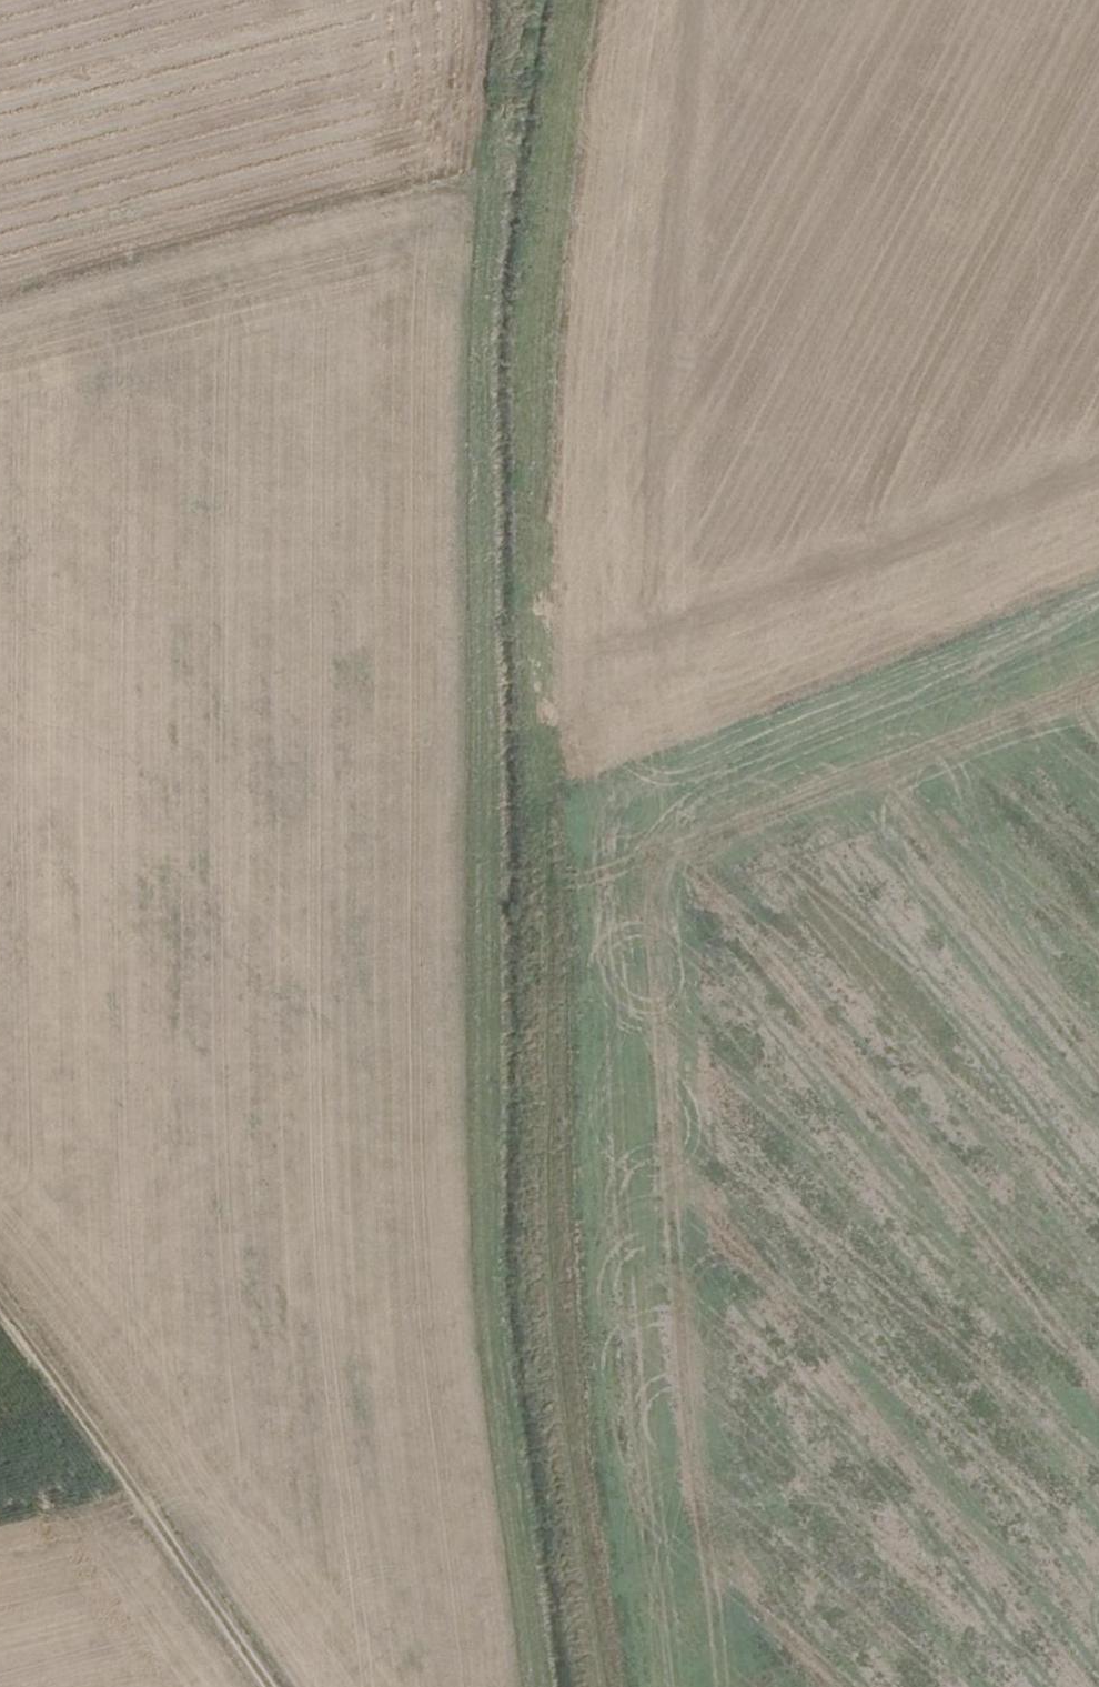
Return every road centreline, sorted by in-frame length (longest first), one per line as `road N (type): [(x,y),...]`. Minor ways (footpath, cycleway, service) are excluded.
road 1 (track): [(0,1306),(271,1686)]

